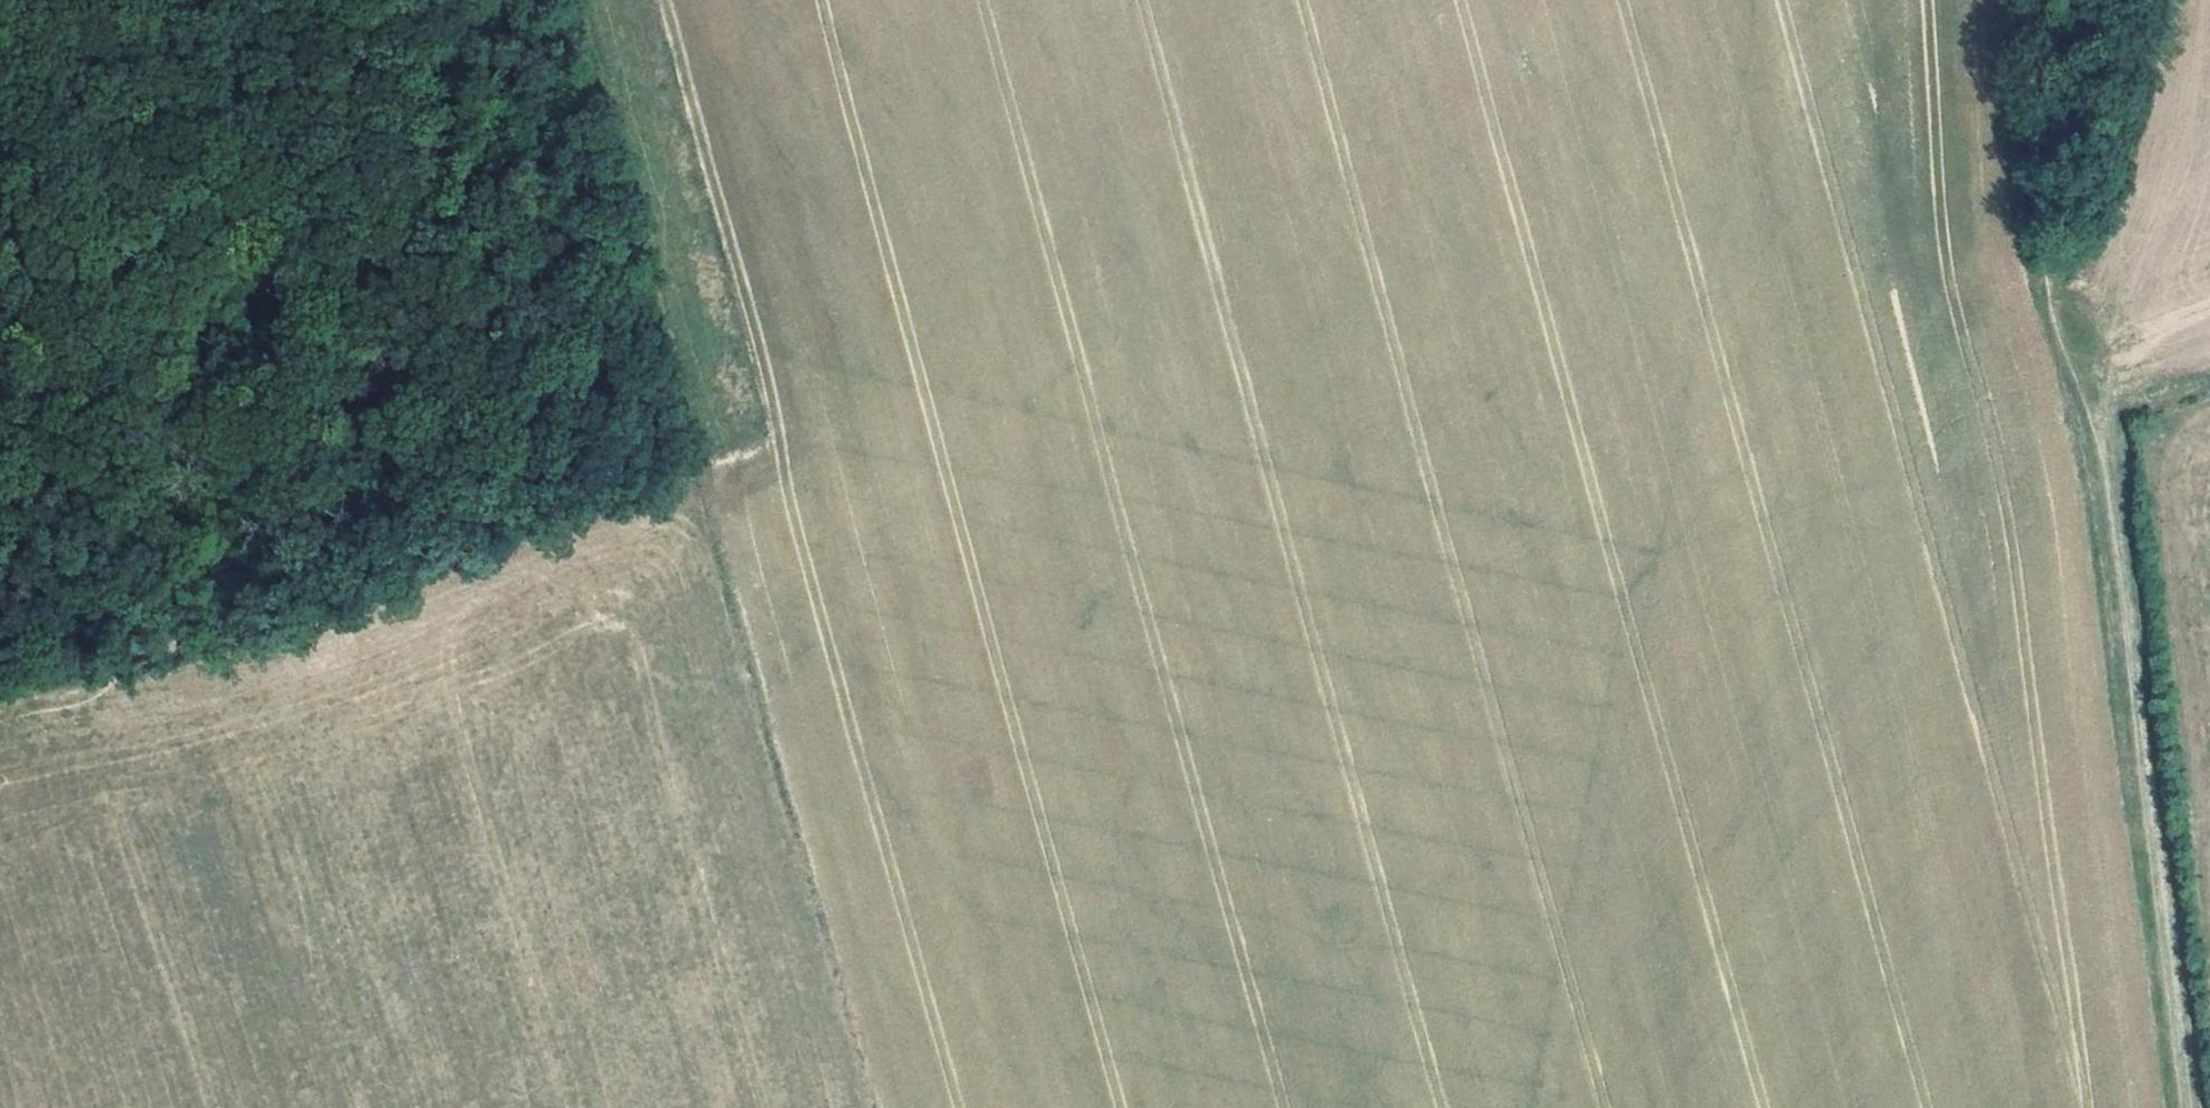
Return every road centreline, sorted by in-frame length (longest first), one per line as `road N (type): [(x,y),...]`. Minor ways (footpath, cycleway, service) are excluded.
road 1 (track): [(2194,1107),(2064,275),(2044,0)]

